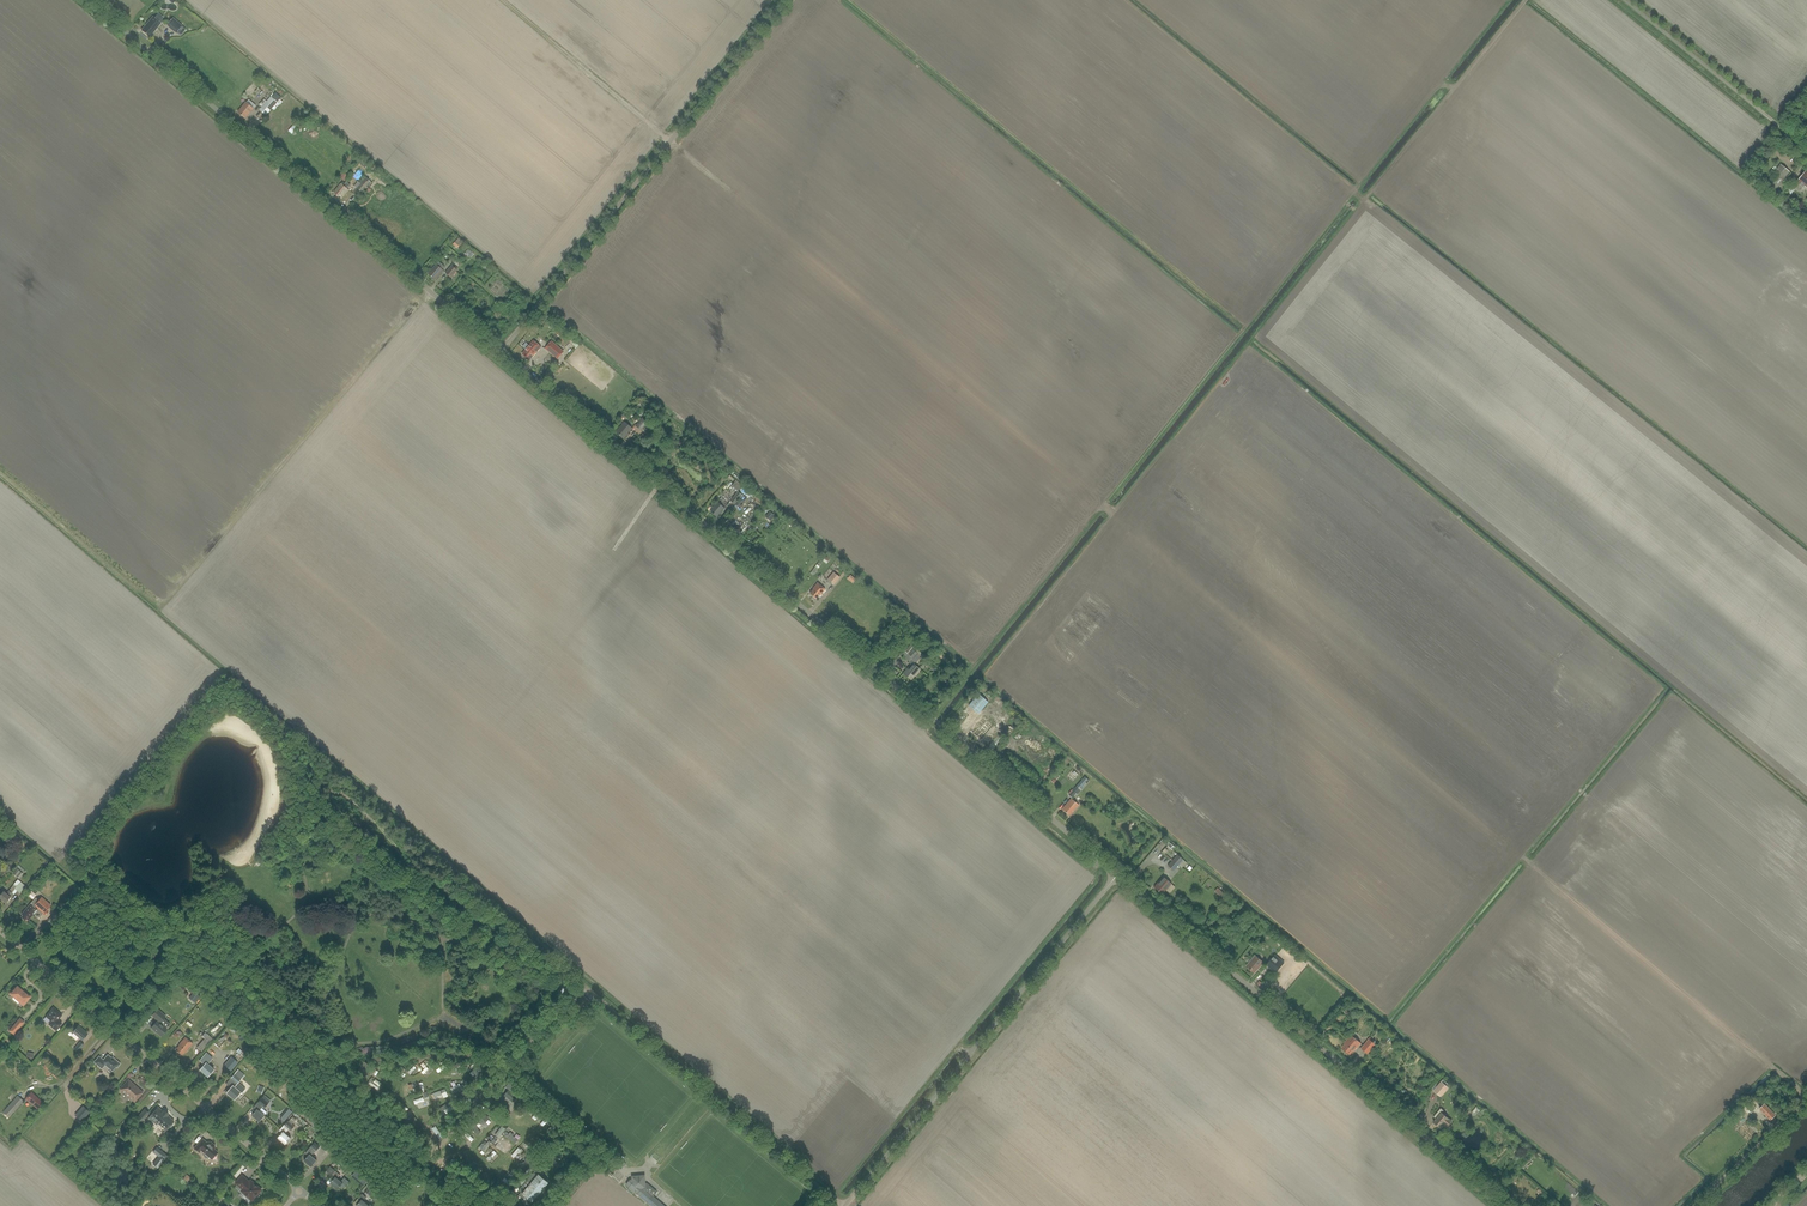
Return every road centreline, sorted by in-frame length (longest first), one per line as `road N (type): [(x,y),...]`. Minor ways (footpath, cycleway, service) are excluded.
road 1 (unclassified): [(1116,879),(502,356)]
road 2 (unclassified): [(502,356),(88,0)]
road 3 (unclassified): [(1506,1205),(1116,879)]
road 4 (unclassified): [(502,356),(788,0)]
road 5 (unclassified): [(844,1205),(1116,879)]
road 6 (unclassified): [(306,1193),(0,927)]
road 7 (unclassified): [(842,1205),(585,986)]
road 8 (unclassified): [(1806,148),(1625,0)]
road 9 (track): [(1806,1103),(1697,1205)]

